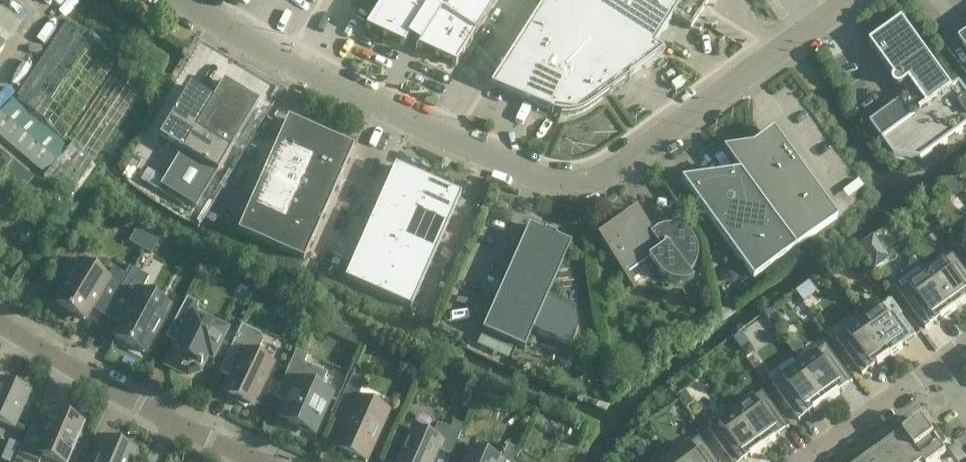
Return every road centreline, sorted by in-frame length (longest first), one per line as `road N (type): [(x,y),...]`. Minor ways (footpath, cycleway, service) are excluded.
road 1 (unclassified): [(187,0),(383,106),(560,184),(614,171),(848,0)]
road 2 (residential): [(173,419),(0,313)]
road 3 (residential): [(802,461),(938,366)]

